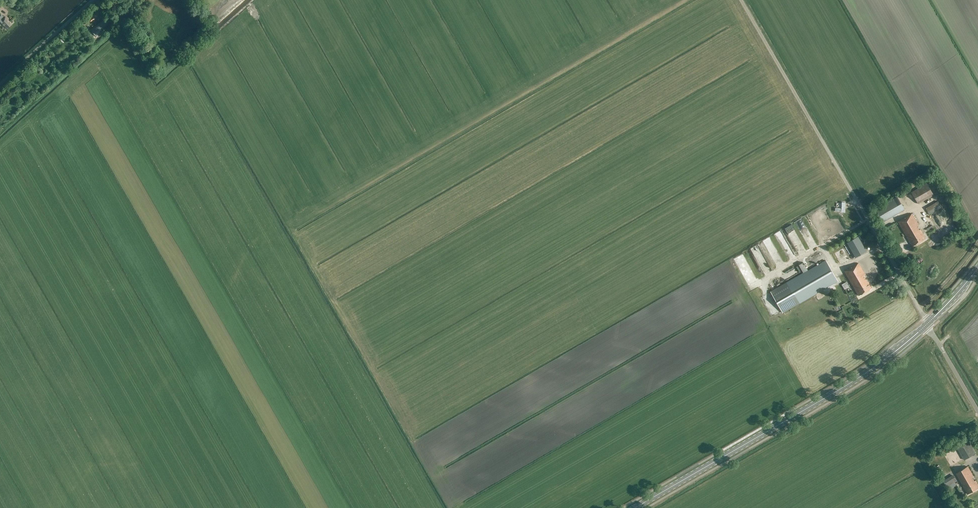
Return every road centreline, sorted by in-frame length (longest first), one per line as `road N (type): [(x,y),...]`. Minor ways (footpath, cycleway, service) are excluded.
road 1 (unclassified): [(929,322),(741,0)]
road 2 (primary): [(634,507),(860,377),(925,326)]
road 3 (track): [(0,83),(92,0)]

